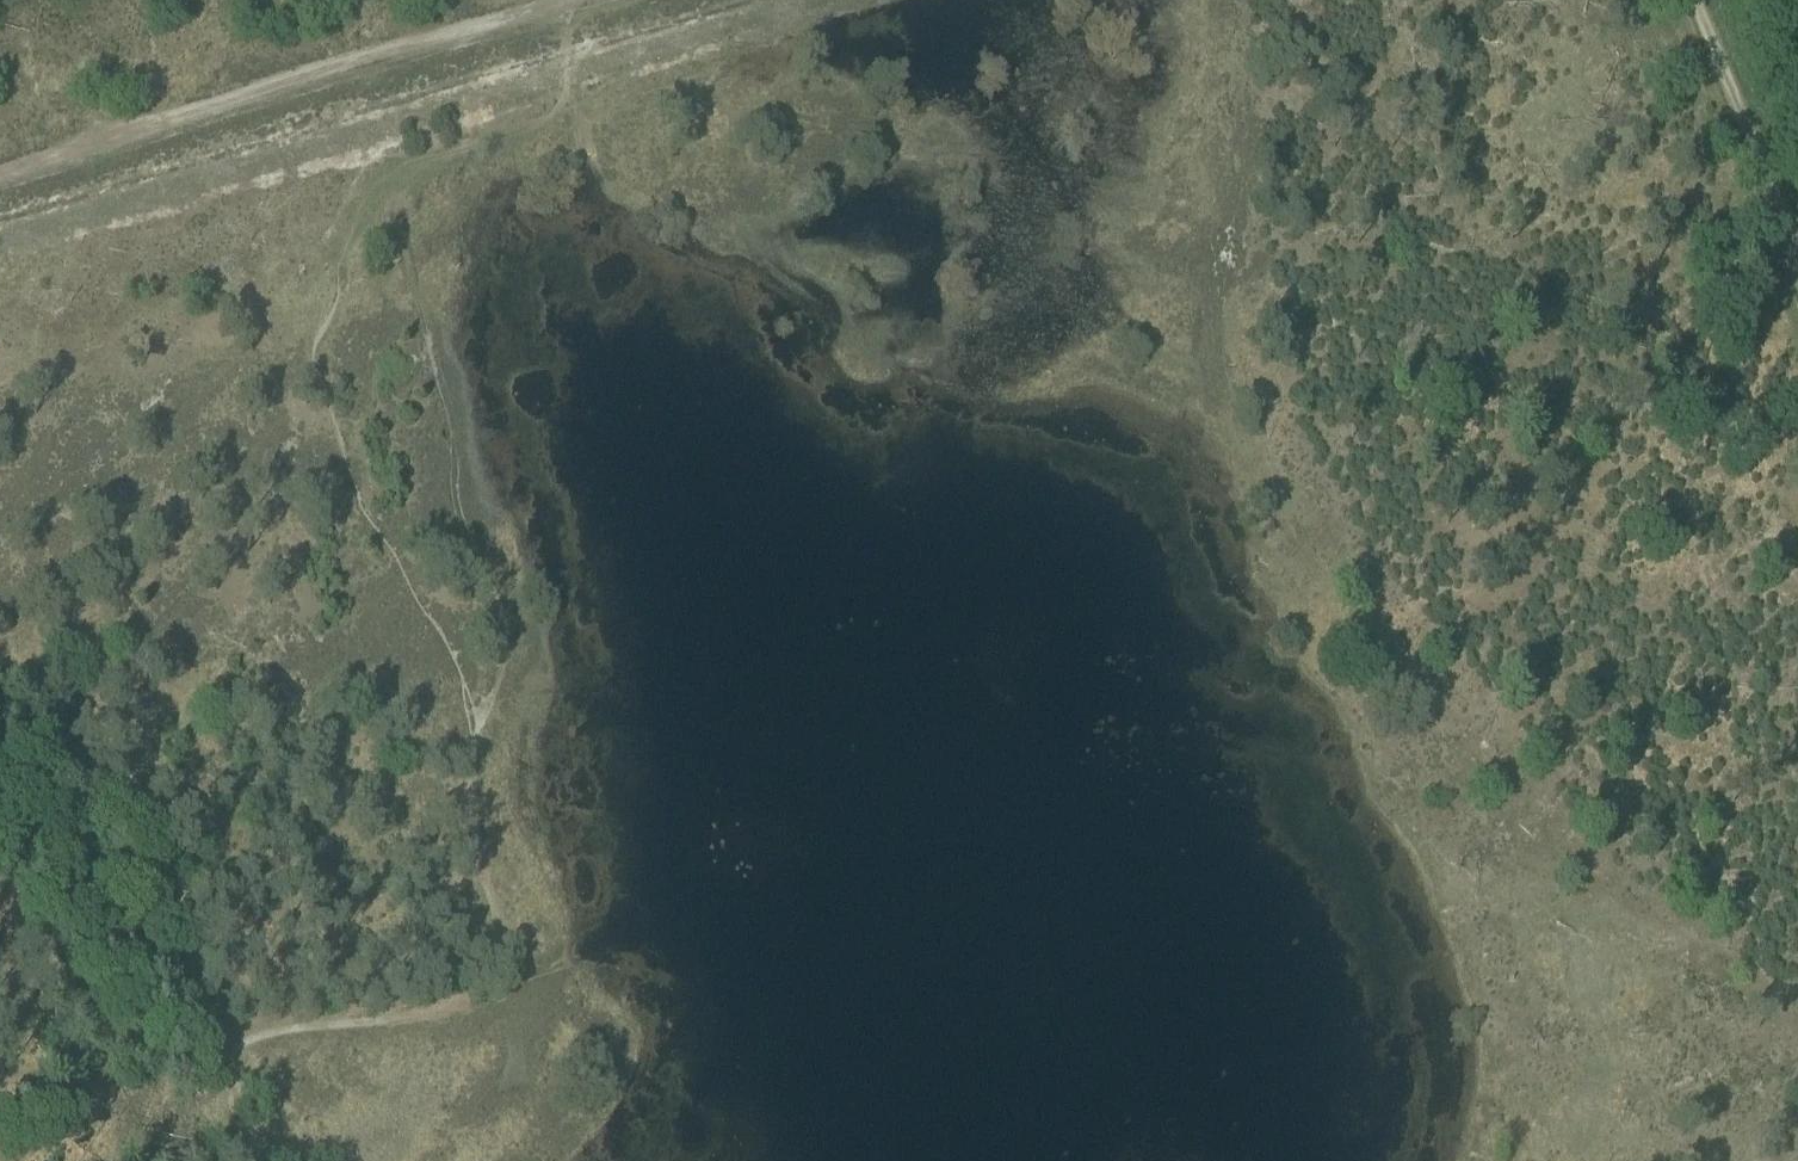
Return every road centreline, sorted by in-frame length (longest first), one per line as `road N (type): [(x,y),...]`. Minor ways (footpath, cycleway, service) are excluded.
road 1 (track): [(0,172),(371,50),(567,0)]
road 2 (track): [(1797,283),(1694,0)]

